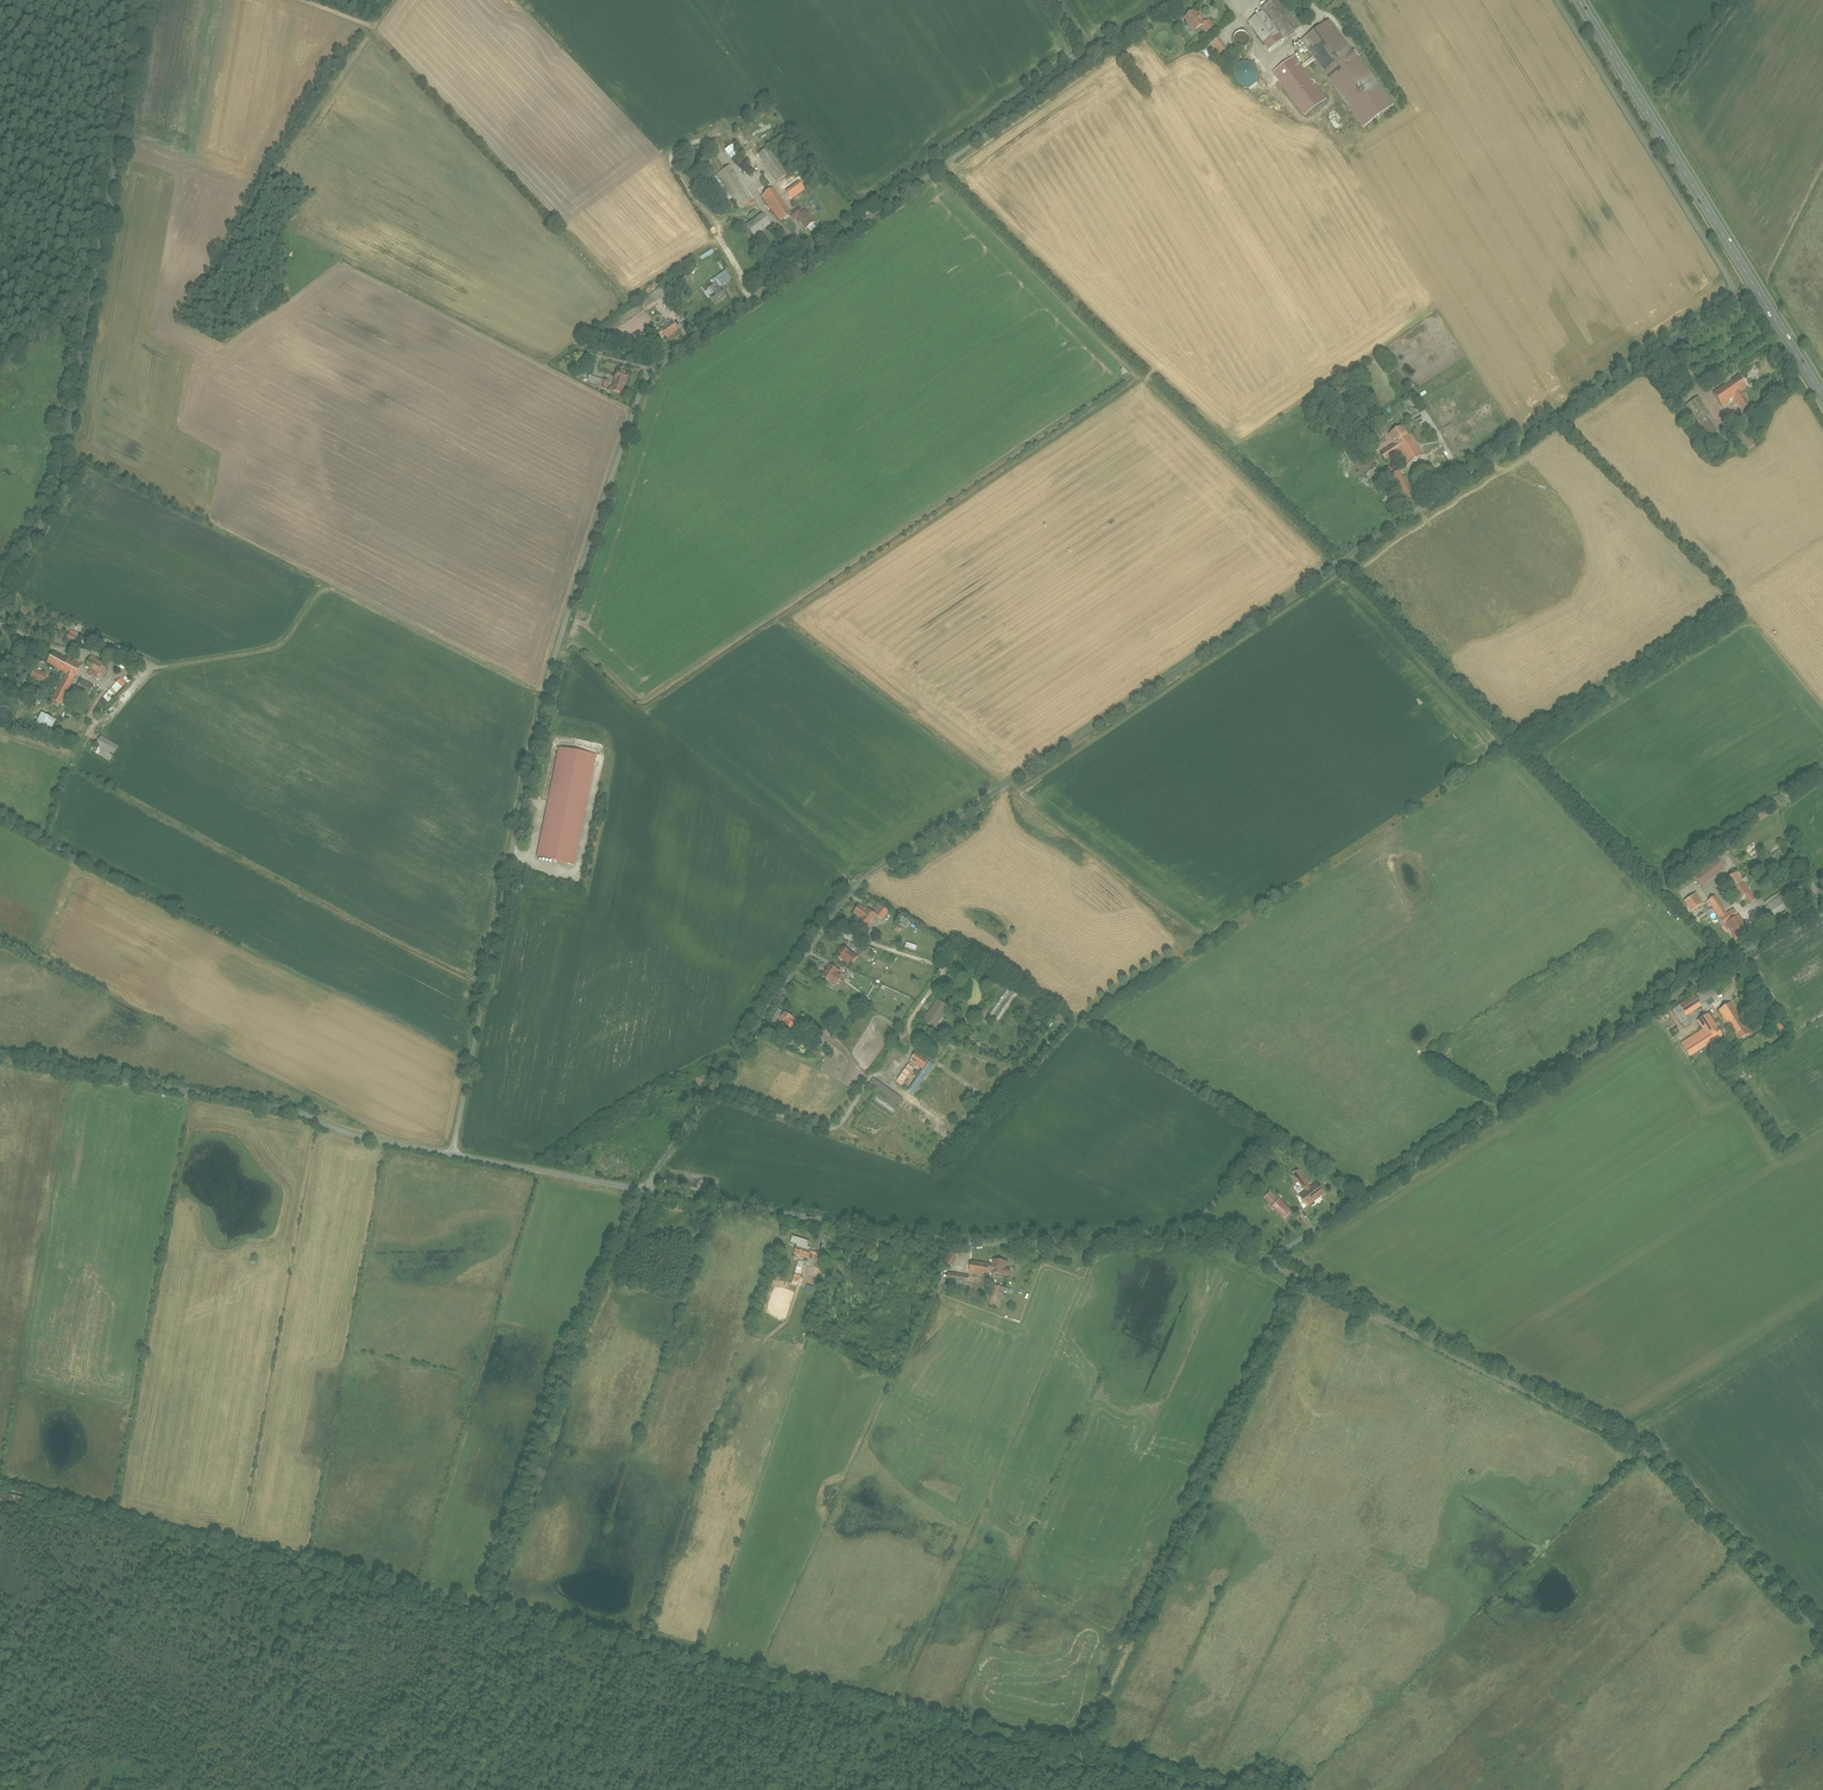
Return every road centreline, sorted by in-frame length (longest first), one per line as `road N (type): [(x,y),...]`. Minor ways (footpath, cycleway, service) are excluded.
road 1 (residential): [(646,1194),(843,892),(1727,309),(1733,300),(1728,276),(1556,0)]
road 2 (residential): [(1176,0),(650,374),(539,720),(453,1154)]
road 3 (residential): [(1822,1633),(1651,1453),(1617,1430),(1267,1261)]
road 4 (residential): [(1267,1261),(1822,899)]
road 5 (residential): [(1267,1261),(1235,1245),(1195,1240),(1055,1245),(811,1221),(646,1194)]
road 6 (residential): [(144,0),(58,490),(0,592)]
road 7 (primary): [(1579,0),(1822,398)]
road 8 (residential): [(453,1154),(353,1135),(279,1106),(0,1057)]
road 9 (residential): [(646,1194),(453,1154)]

